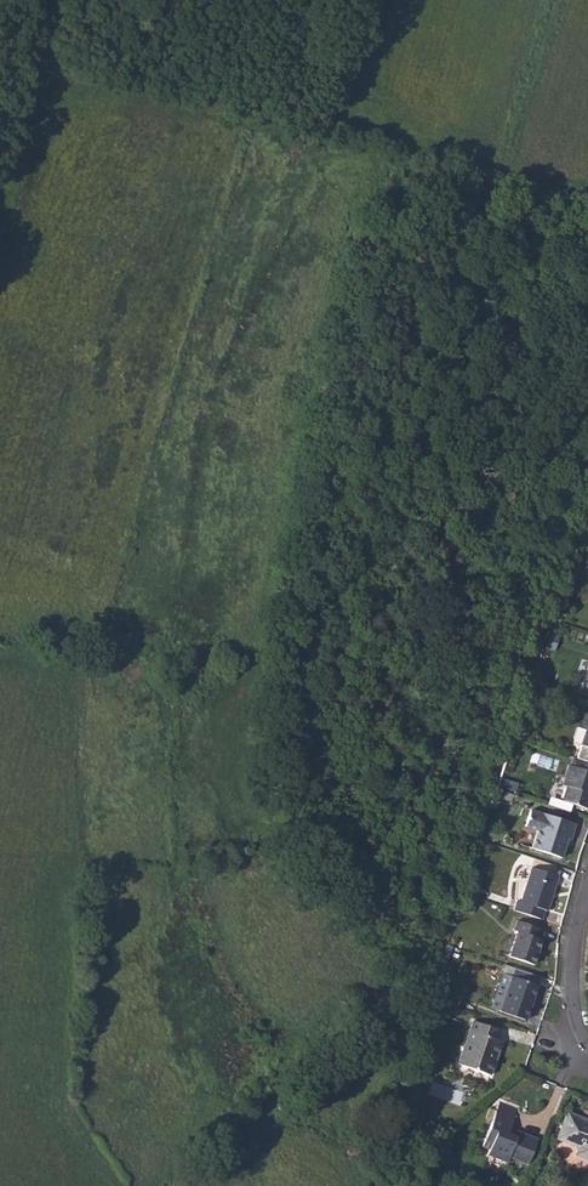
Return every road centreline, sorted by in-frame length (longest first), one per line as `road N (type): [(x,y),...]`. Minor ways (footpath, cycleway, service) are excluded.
road 1 (track): [(185,1185),(363,1006)]
road 2 (residential): [(583,896),(571,992),(587,1041)]

